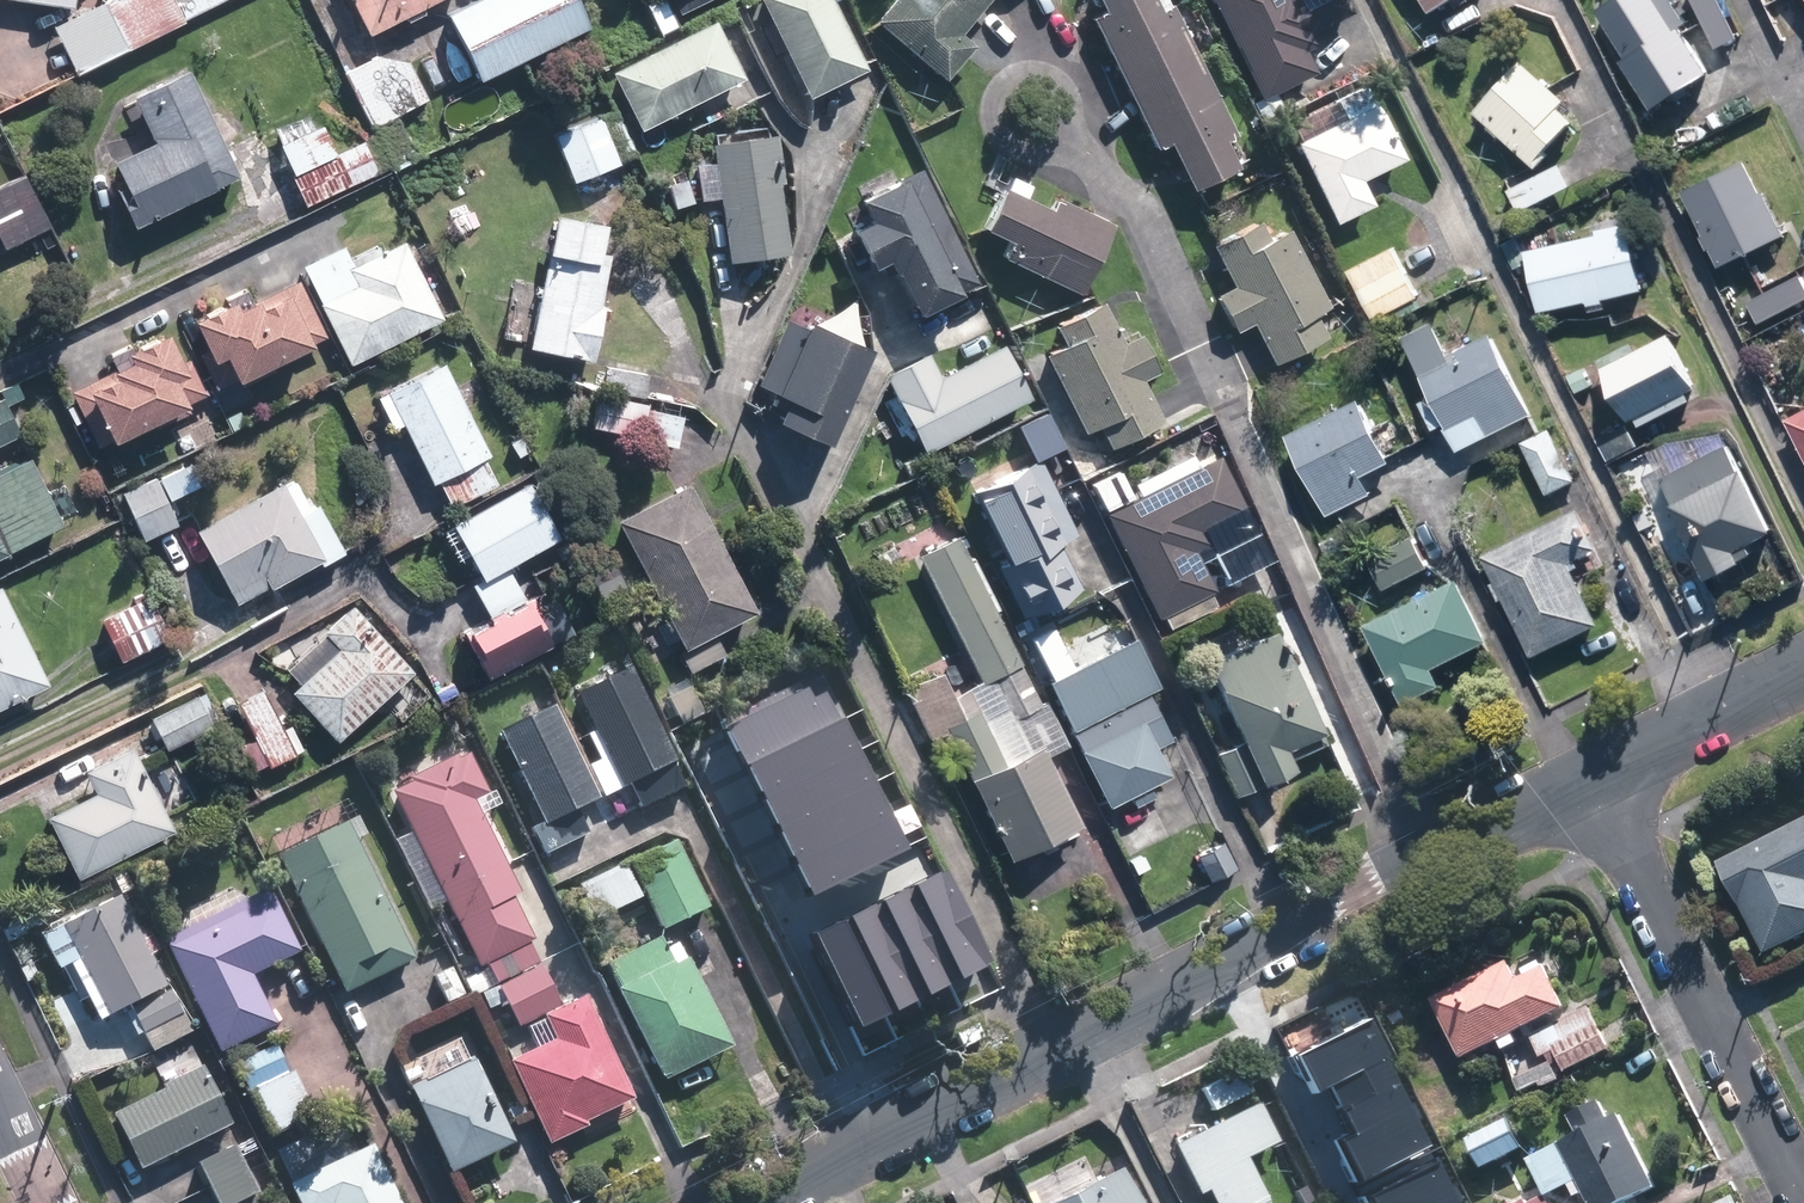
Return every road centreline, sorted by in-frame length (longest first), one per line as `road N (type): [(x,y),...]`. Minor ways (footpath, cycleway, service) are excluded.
road 1 (residential): [(766,1202),(1057,1045),(1587,780)]
road 2 (residential): [(1803,1194),(1587,780)]
road 3 (residential): [(1587,780),(1803,672)]

